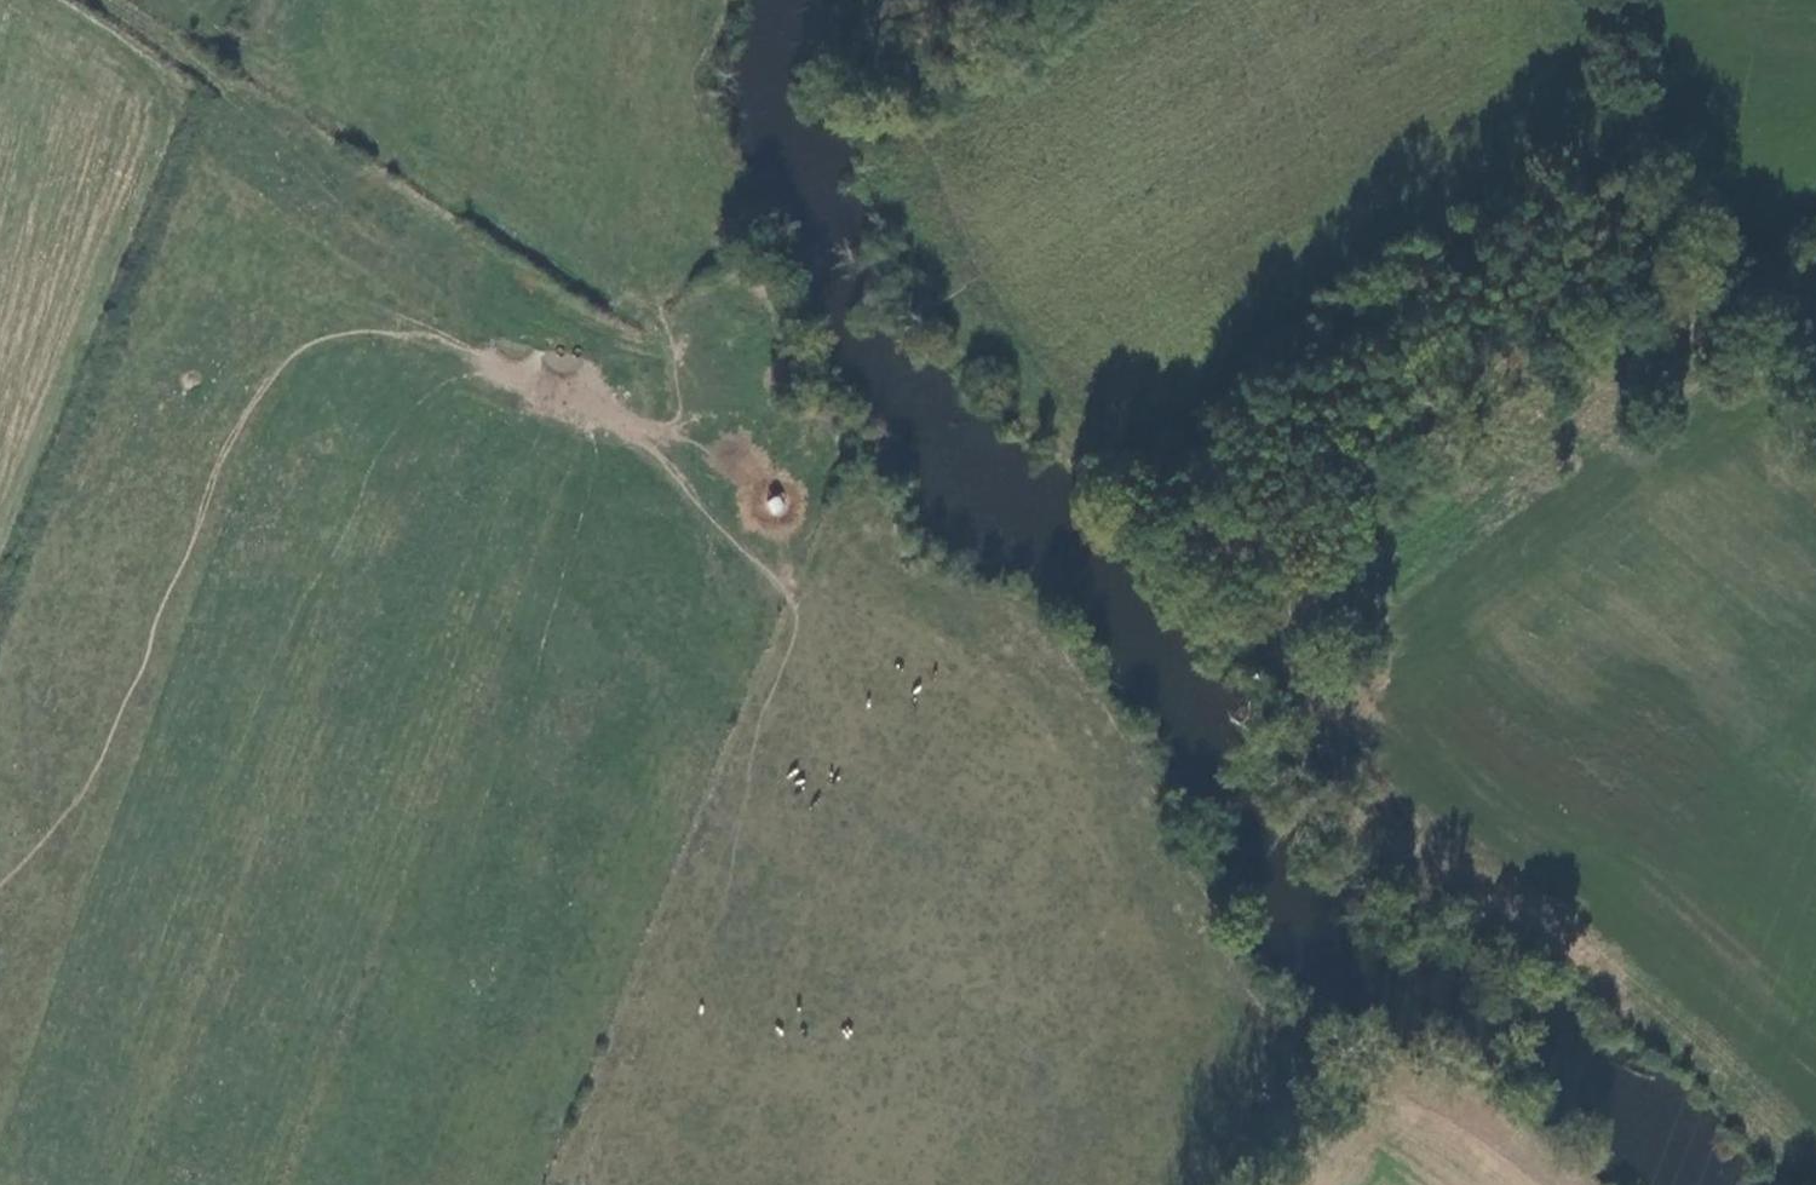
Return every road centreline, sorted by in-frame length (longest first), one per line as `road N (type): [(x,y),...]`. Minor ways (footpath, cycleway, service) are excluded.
road 1 (track): [(650,353),(512,290),(312,171),(194,69),(95,0)]

